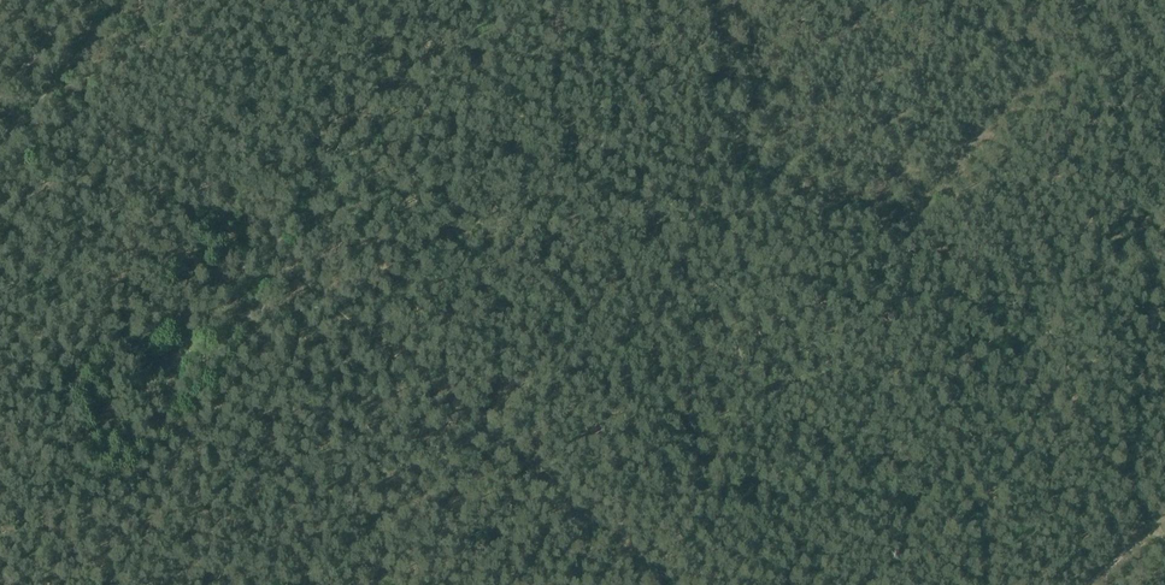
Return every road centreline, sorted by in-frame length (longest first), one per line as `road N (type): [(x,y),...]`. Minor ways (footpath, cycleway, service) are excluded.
road 1 (track): [(686,584),(547,484),(241,217),(182,177),(0,112)]
road 2 (track): [(125,0),(0,133)]

